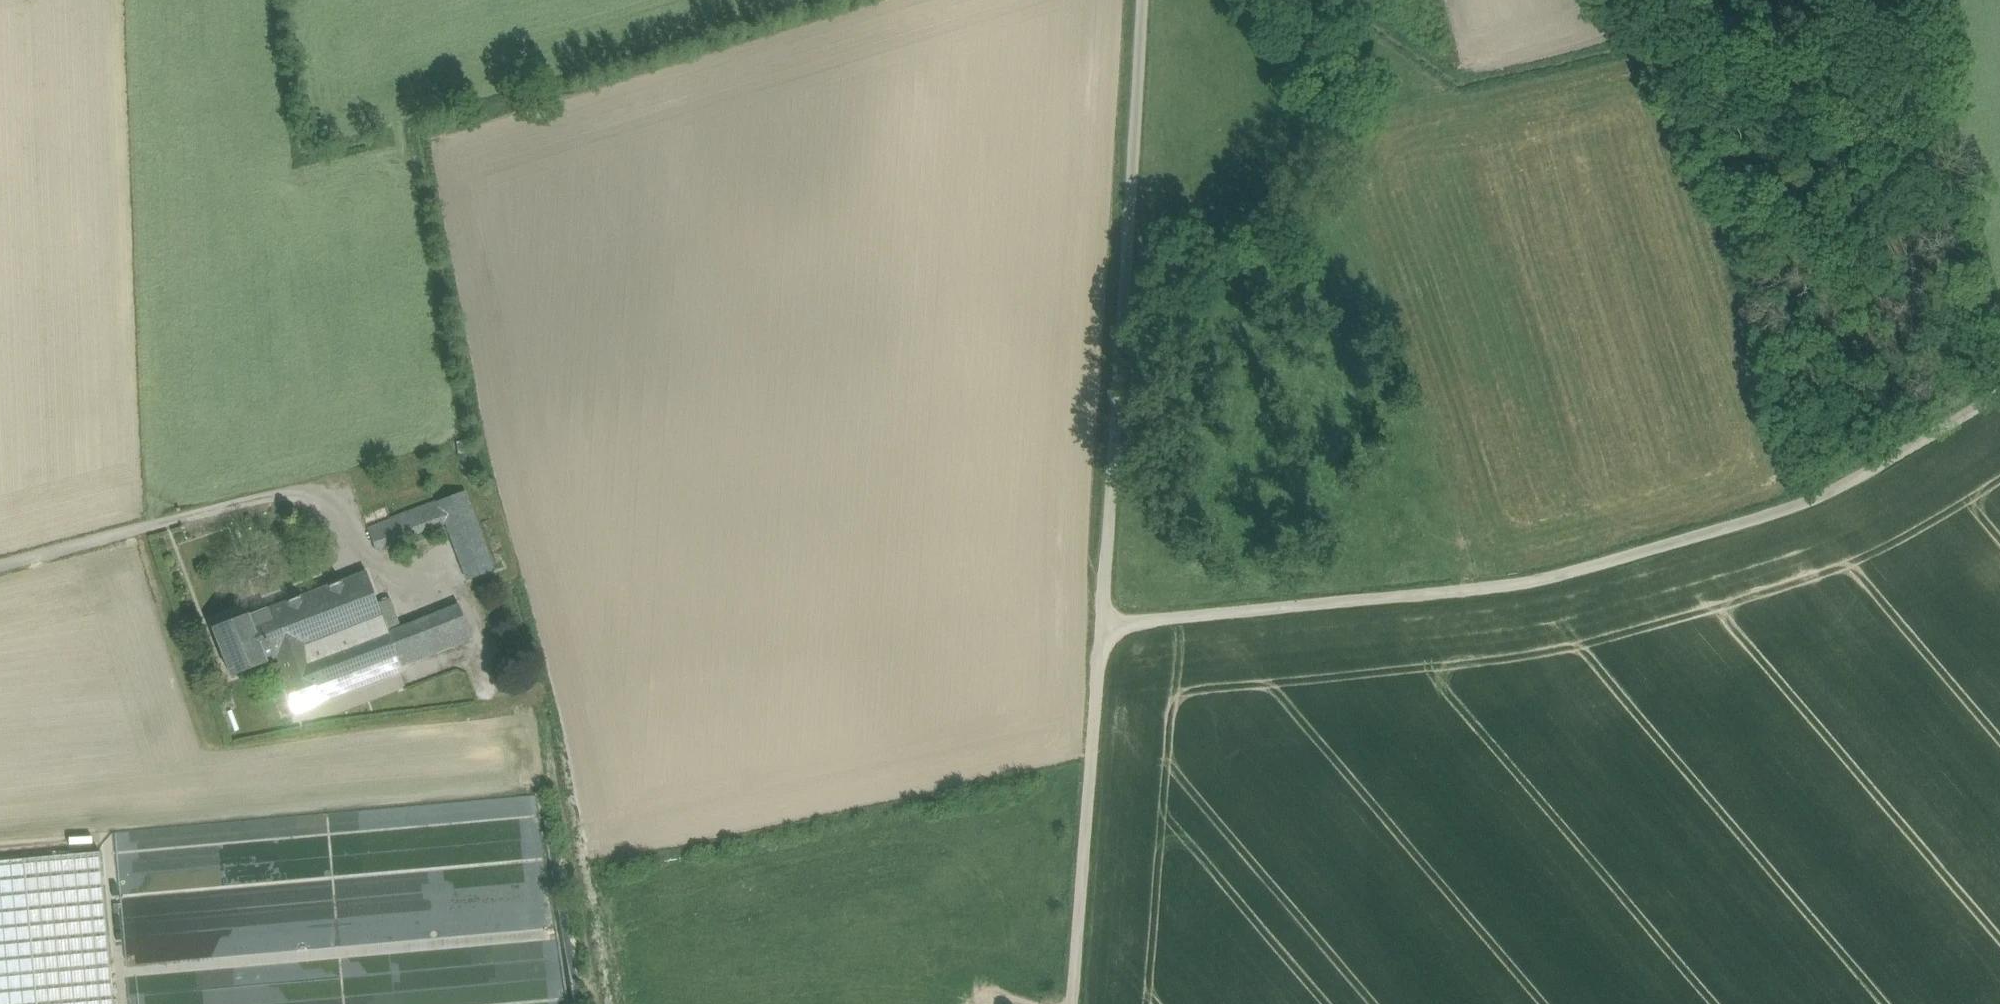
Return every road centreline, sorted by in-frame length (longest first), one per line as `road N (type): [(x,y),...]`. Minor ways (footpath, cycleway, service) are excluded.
road 1 (track): [(1076,1003),(1144,0)]
road 2 (track): [(1102,629),(1522,586),(1839,510),(1999,404)]
road 3 (track): [(0,576),(289,505),(323,520)]

